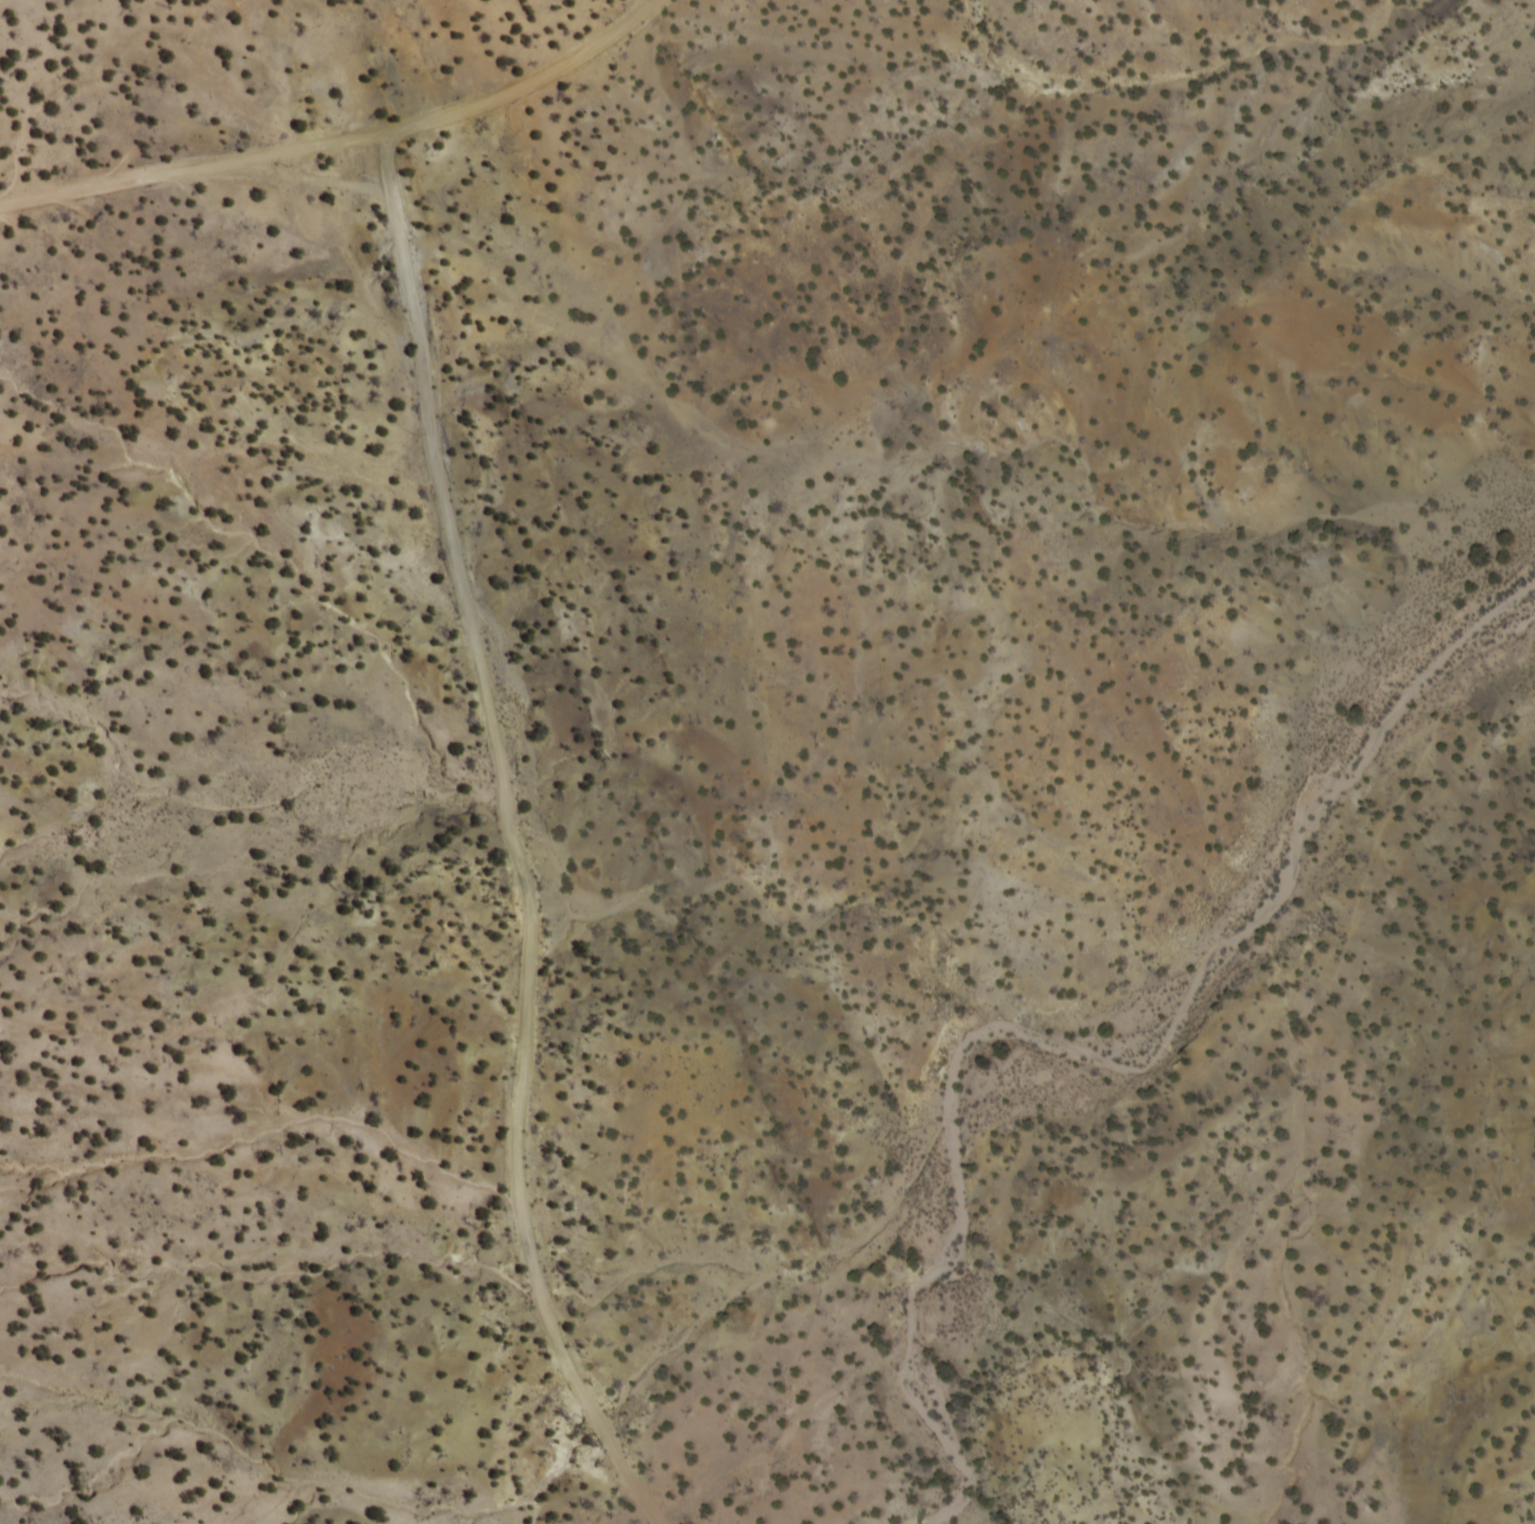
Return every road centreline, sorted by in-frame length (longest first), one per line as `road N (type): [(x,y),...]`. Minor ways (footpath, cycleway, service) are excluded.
road 1 (residential): [(670,1523),(518,1140),(384,127)]
road 2 (residential): [(654,0),(582,49),(457,109),(0,197)]

